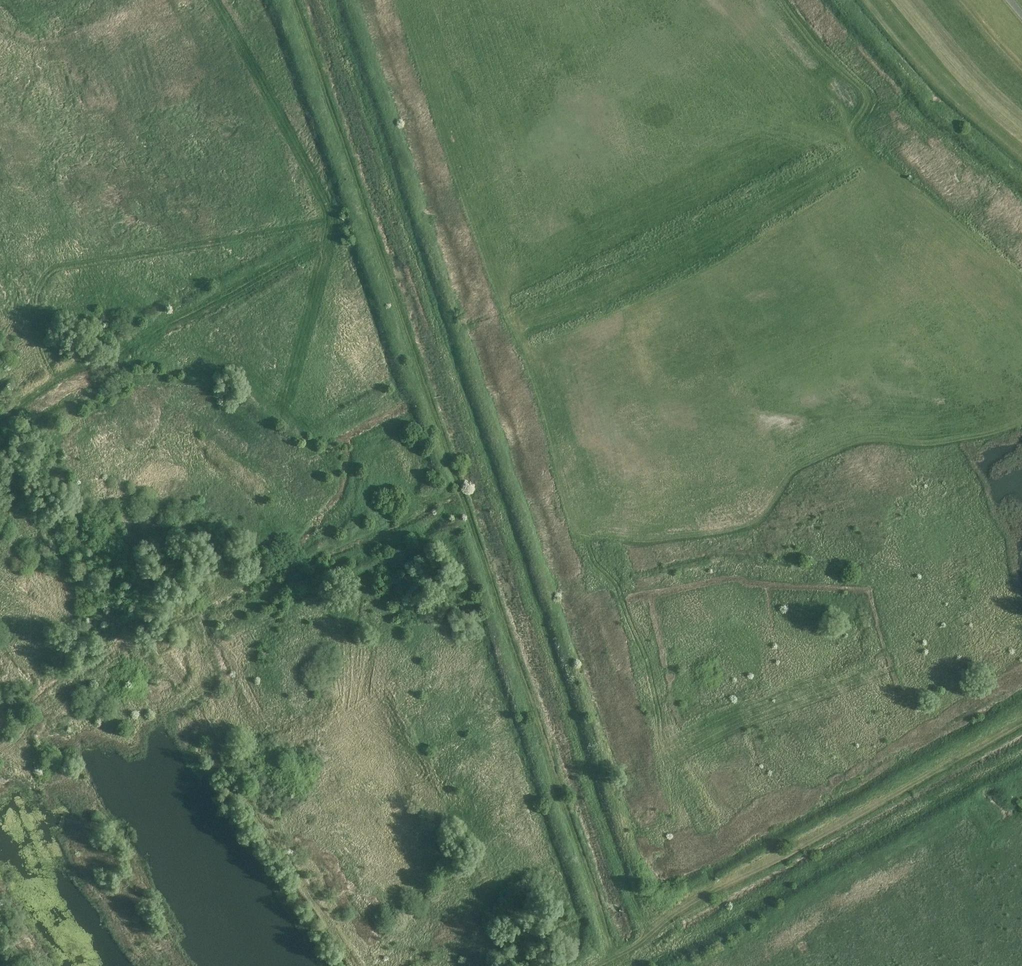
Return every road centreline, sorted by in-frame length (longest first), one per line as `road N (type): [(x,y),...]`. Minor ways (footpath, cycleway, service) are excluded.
road 1 (track): [(293,0),(610,944)]
road 2 (track): [(570,965),(1021,715)]

